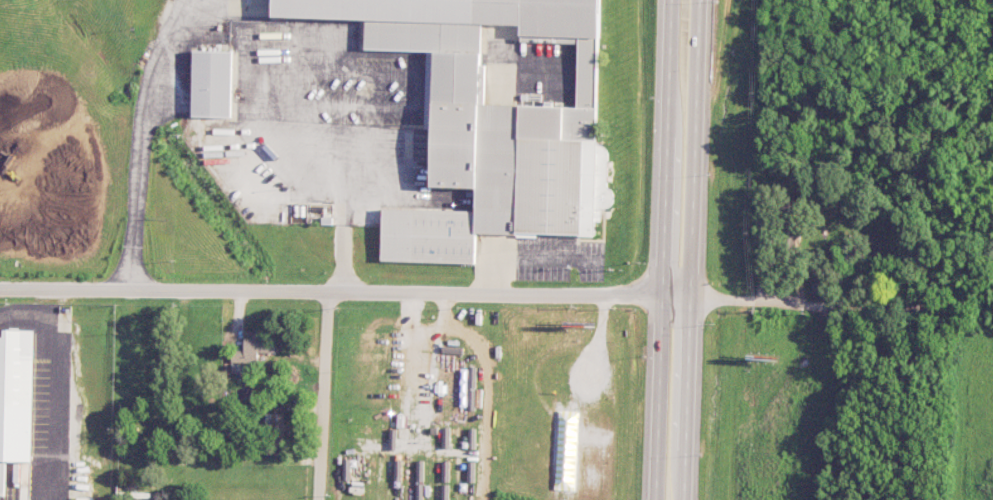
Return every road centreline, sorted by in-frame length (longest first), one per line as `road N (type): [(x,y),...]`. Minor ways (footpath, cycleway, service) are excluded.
road 1 (residential): [(690,294),(0,287)]
road 2 (primary): [(683,499),(701,0)]
road 3 (primary): [(670,0),(656,499)]
road 4 (residential): [(907,309),(690,294)]
road 5 (residential): [(328,291),(318,499)]
road 6 (residential): [(928,133),(930,303),(907,309)]
road 7 (residential): [(928,133),(894,106),(813,106)]

